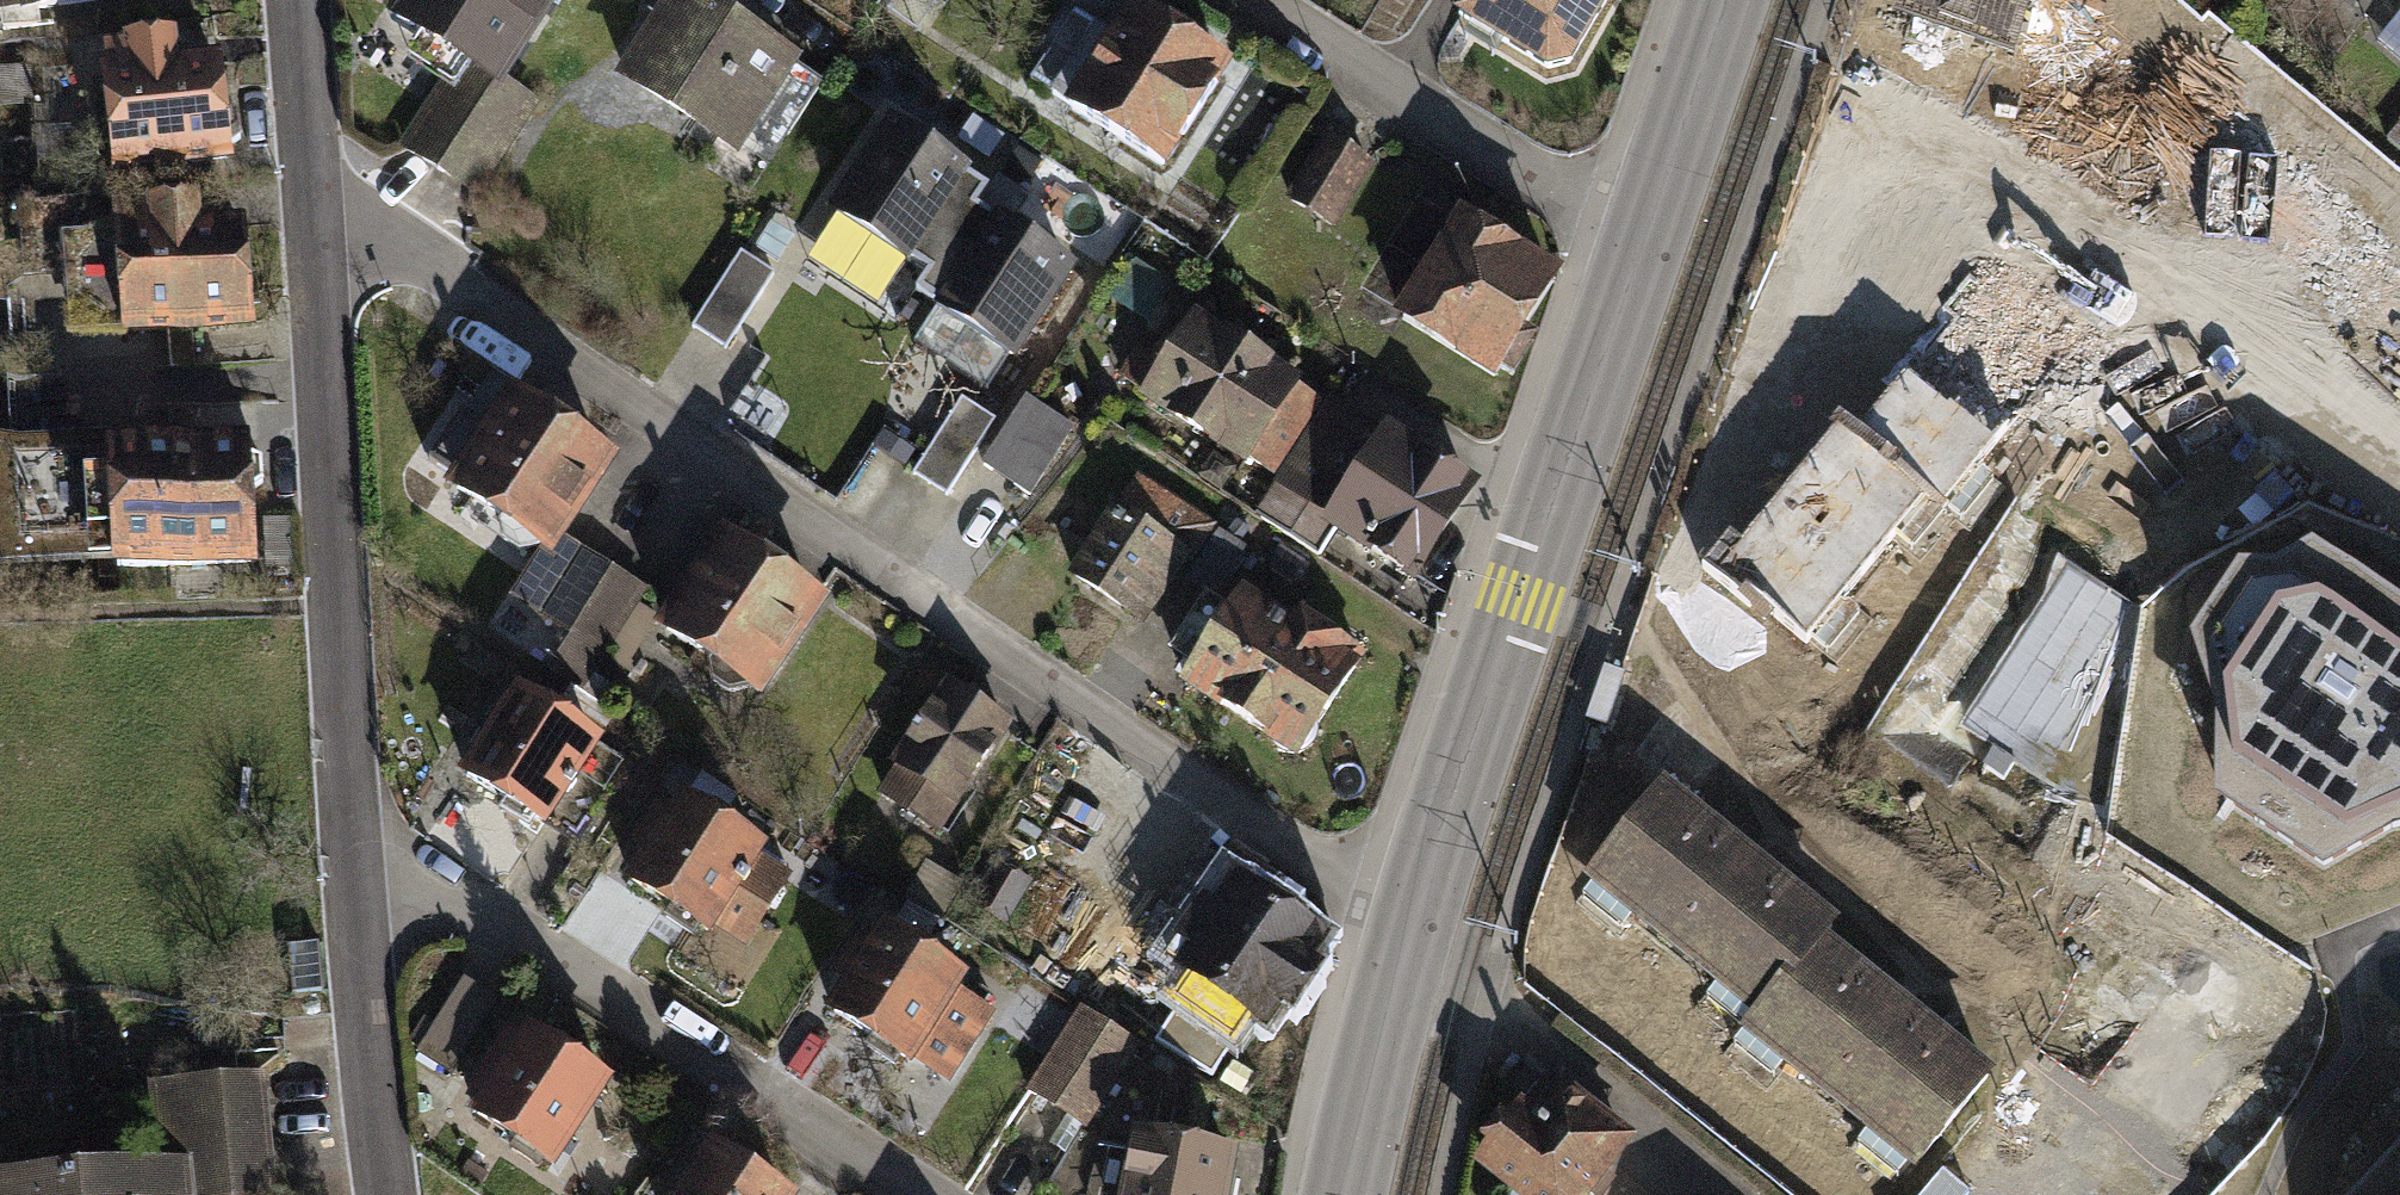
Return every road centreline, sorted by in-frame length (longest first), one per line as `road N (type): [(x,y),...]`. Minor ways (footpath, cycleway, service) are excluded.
road 1 (residential): [(1420,901),(1358,883),(892,582),(349,205),(310,207)]
road 2 (secondary): [(1420,901),(1518,595),(1650,226)]
road 3 (residential): [(343,873),(310,207)]
road 4 (residential): [(343,873),(414,885),(908,1194)]
road 5 (residential): [(1258,0),(1546,178),(1650,226)]
road 6 (residential): [(379,1194),(343,873)]
road 7 (secondary): [(1345,1194),(1420,901)]
road 8 (secondary): [(1650,226),(1727,0)]
road 9 (residential): [(310,207),(296,0)]

